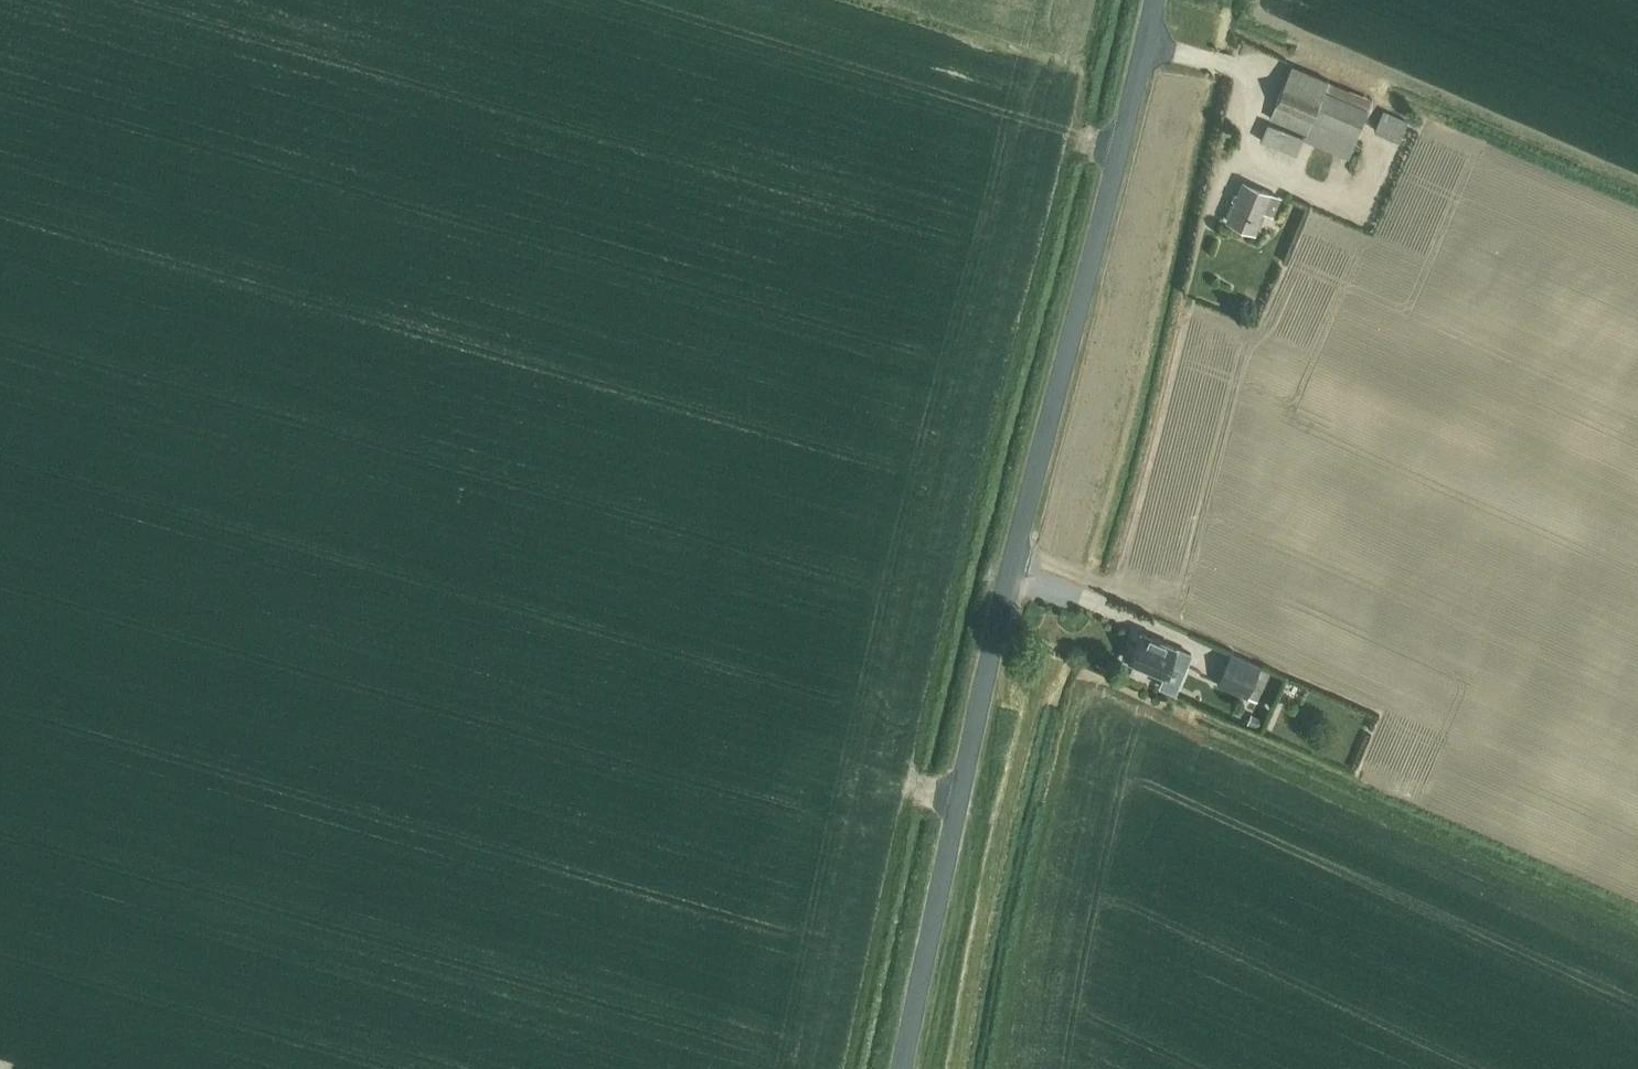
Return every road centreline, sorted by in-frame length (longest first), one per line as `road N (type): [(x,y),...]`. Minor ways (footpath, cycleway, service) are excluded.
road 1 (unclassified): [(902,1068),(1010,573),(1154,0)]

